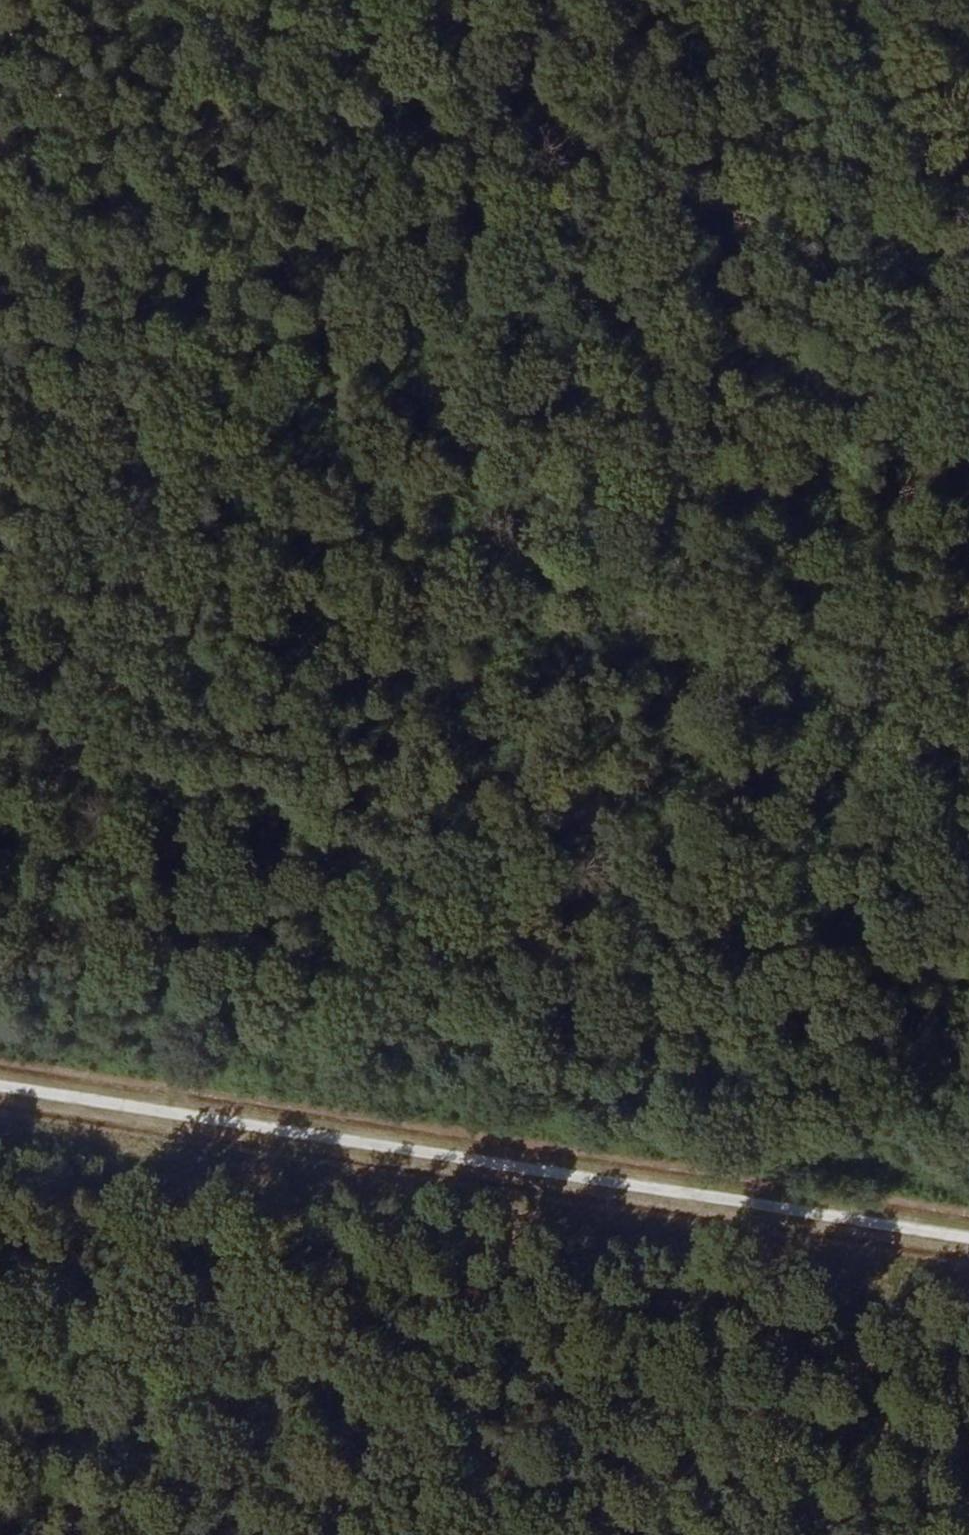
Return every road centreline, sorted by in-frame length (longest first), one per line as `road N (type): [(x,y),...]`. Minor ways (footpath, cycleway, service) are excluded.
road 1 (track): [(0,1091),(968,1246)]

